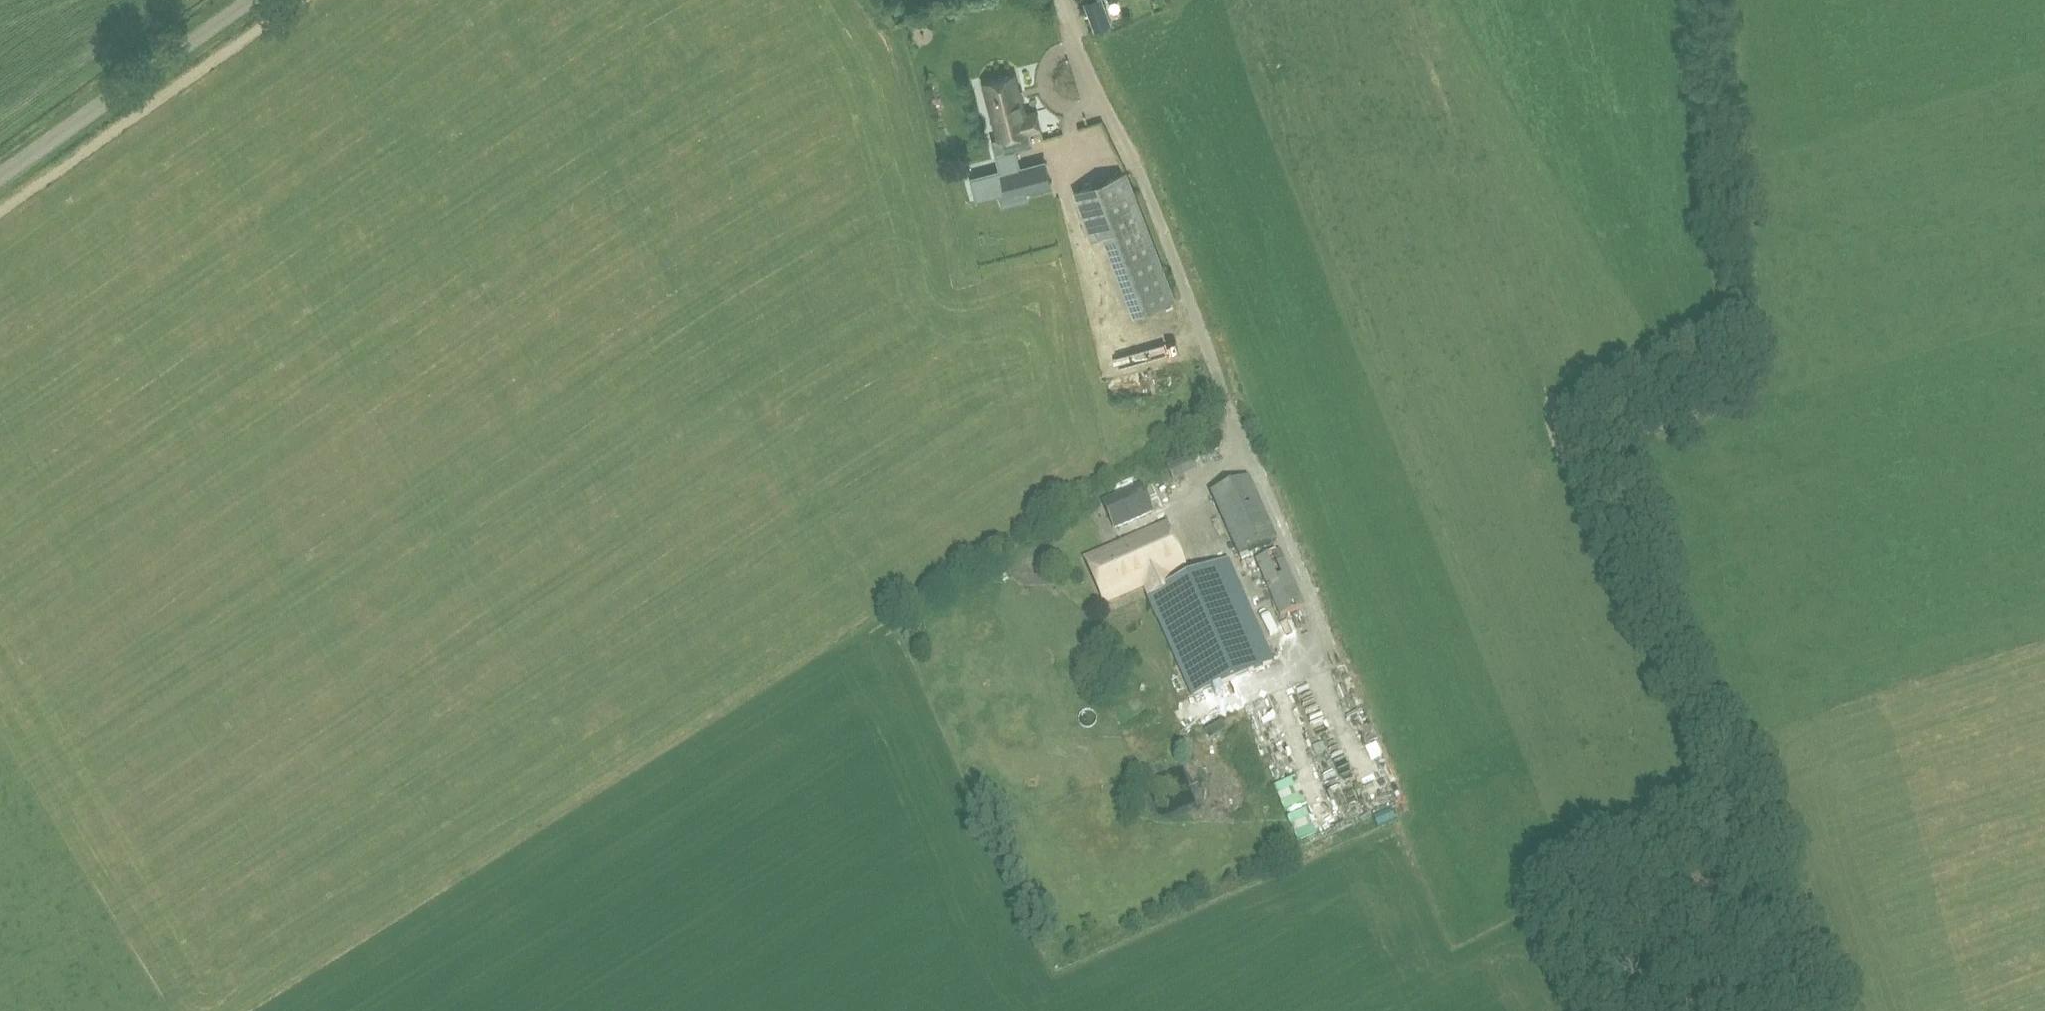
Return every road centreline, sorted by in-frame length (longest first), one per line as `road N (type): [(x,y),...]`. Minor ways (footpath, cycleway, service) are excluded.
road 1 (unclassified): [(0,177),(248,0)]

